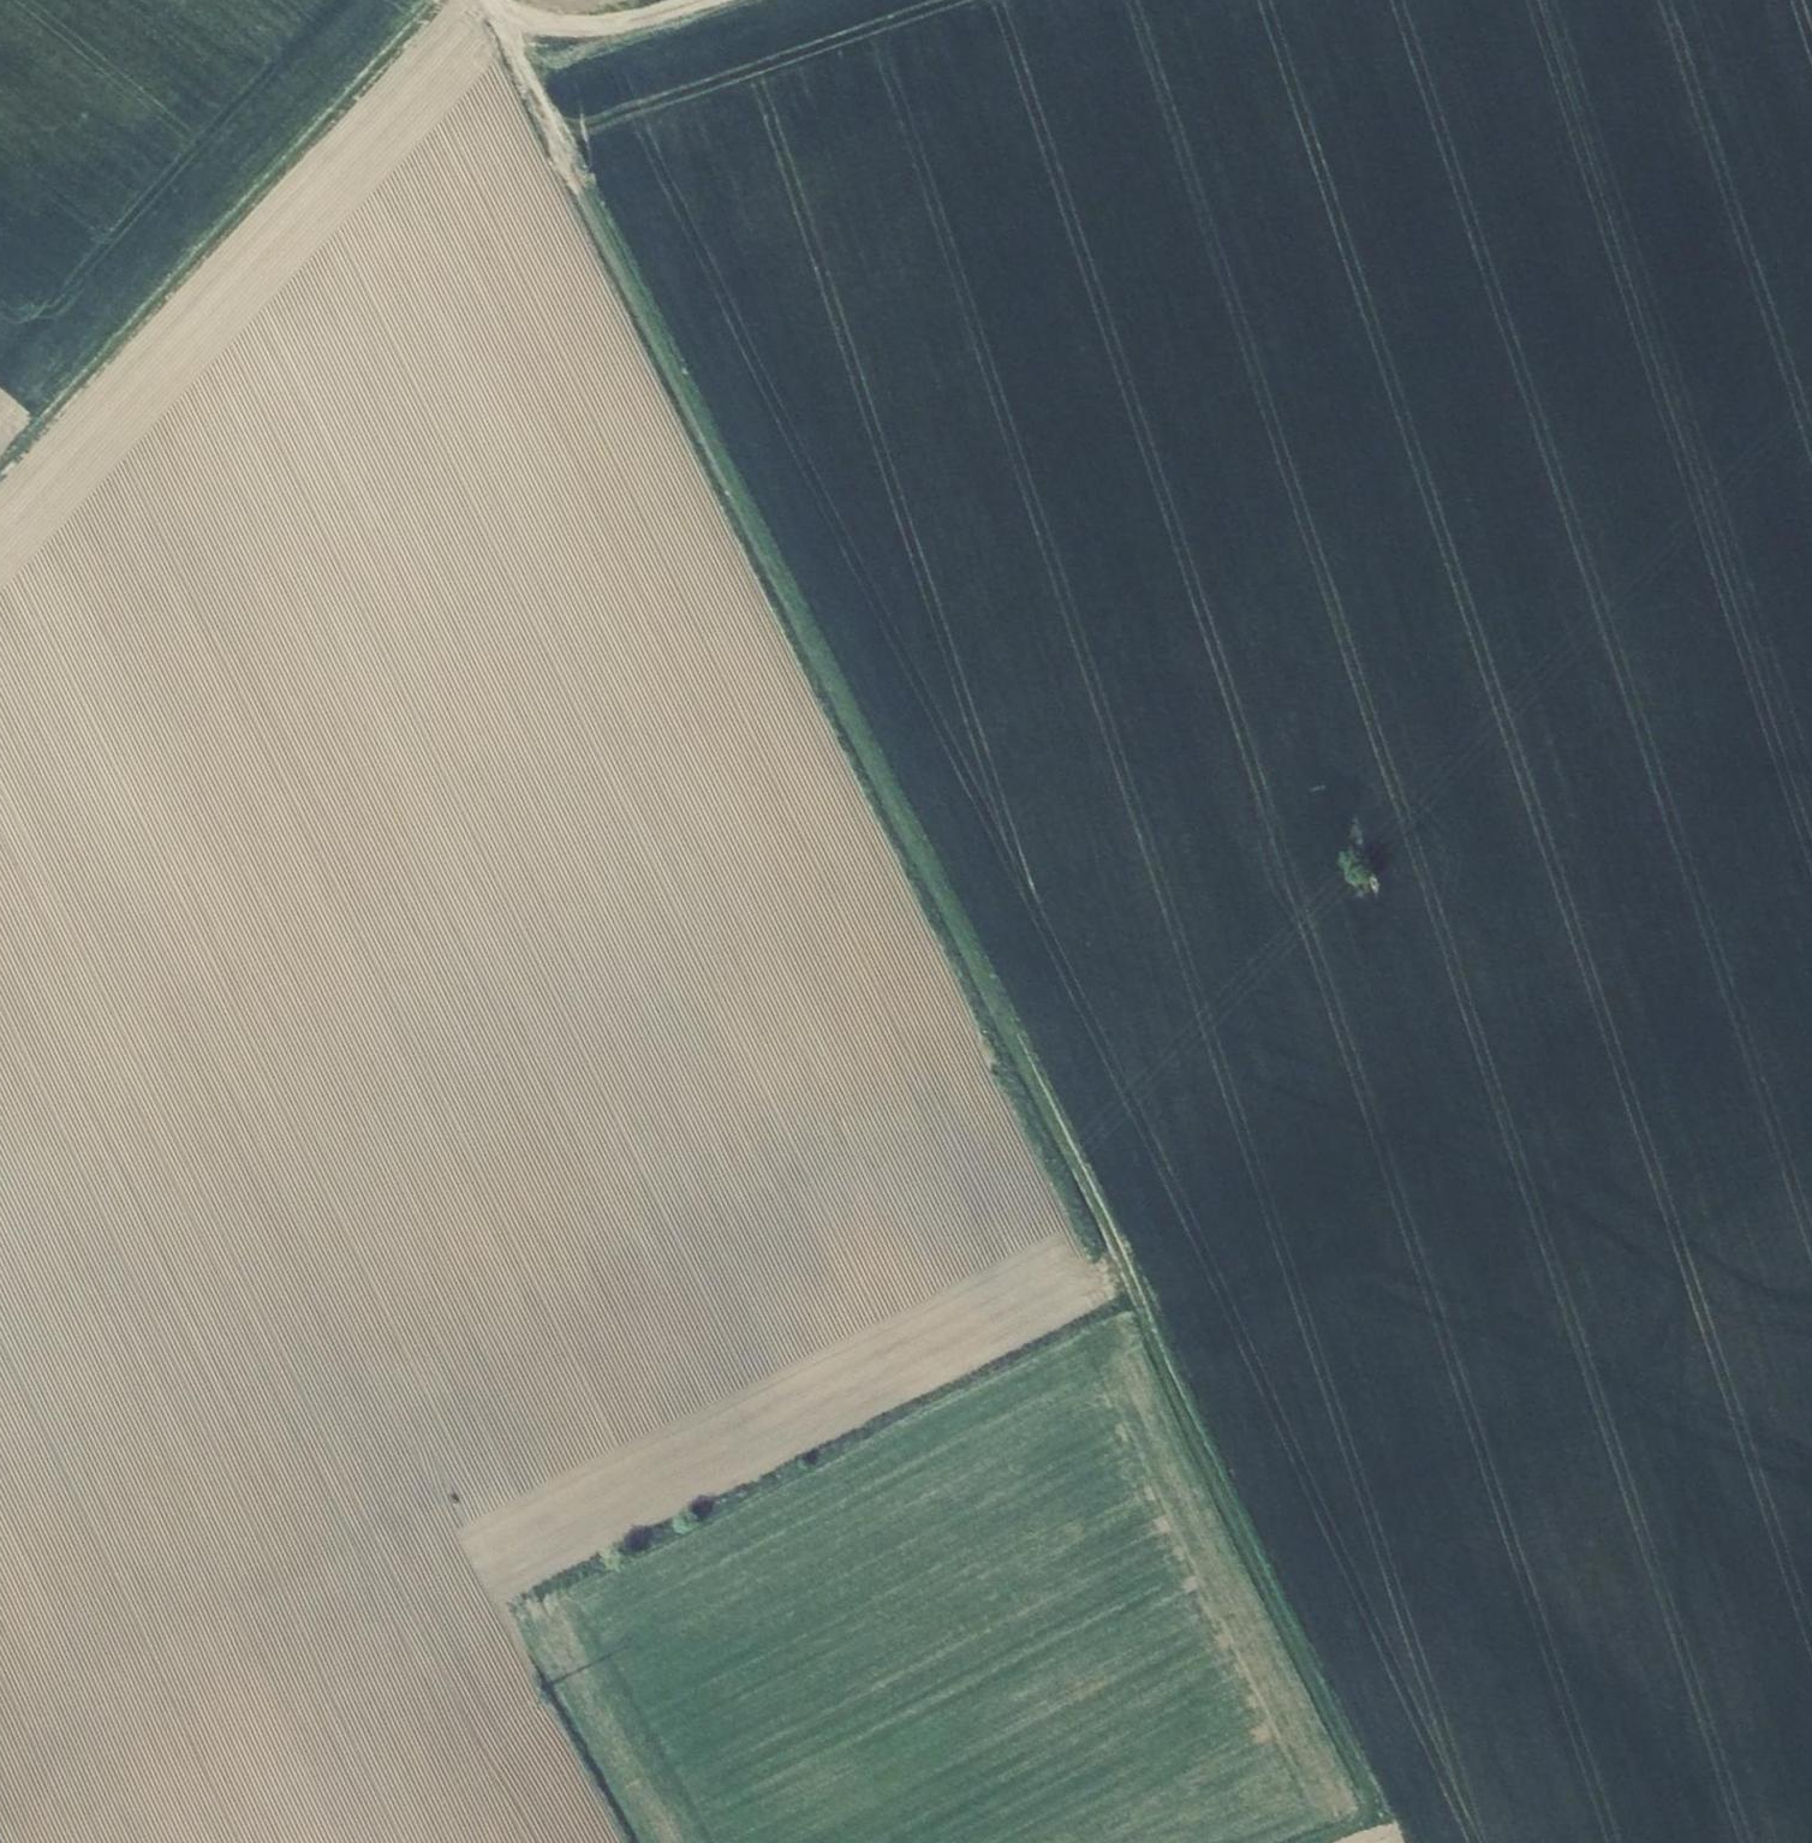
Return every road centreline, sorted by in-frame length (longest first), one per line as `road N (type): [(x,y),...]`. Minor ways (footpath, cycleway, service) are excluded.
road 1 (track): [(468,0),(488,29),(550,43),(678,0)]

